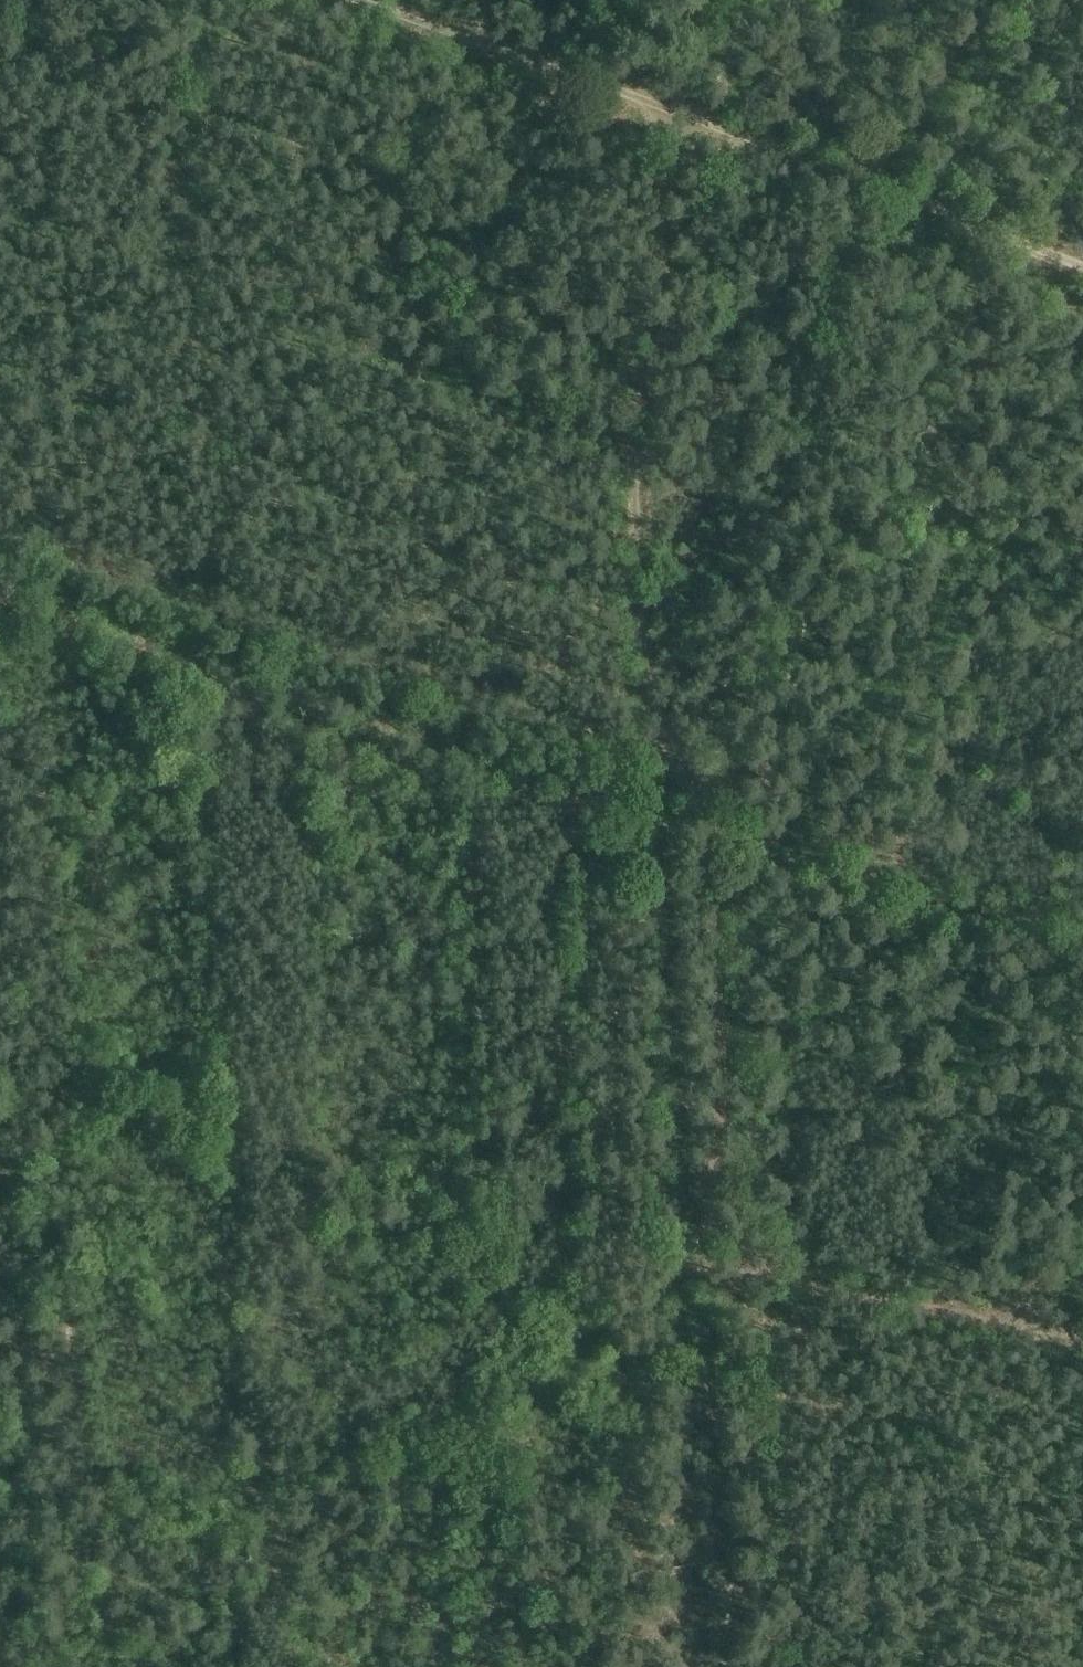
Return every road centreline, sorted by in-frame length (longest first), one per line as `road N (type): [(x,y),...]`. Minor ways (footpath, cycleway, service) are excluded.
road 1 (track): [(659,105),(669,329),(642,388),(632,435),(635,539),(661,721),(707,826),(713,860),(721,1046),(713,1227),(726,1256),(776,1284),(1082,1346)]
road 2 (track): [(1082,263),(659,105)]
road 3 (track): [(659,105),(358,0)]

